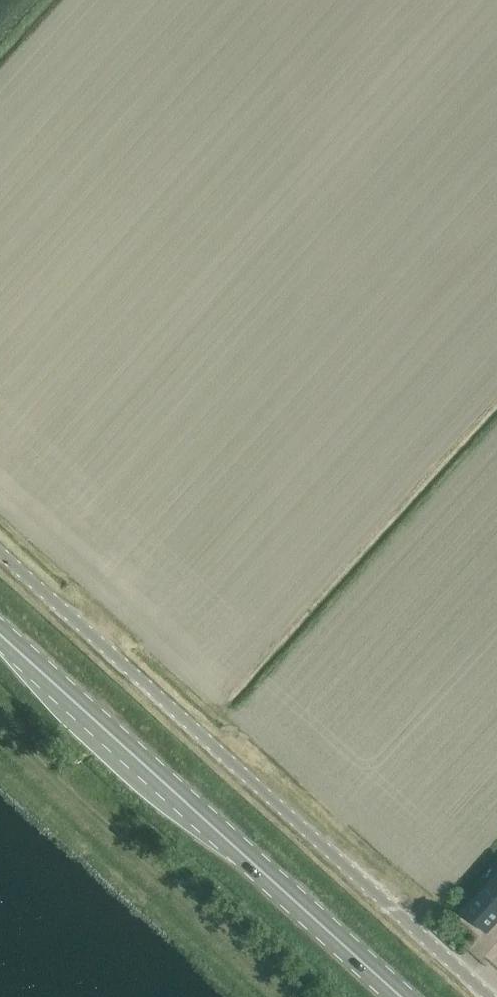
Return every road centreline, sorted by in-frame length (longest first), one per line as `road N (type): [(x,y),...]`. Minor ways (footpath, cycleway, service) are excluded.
road 1 (unclassified): [(493,996),(0,552)]
road 2 (primary): [(401,996),(0,634)]
road 3 (track): [(0,732),(292,996)]

